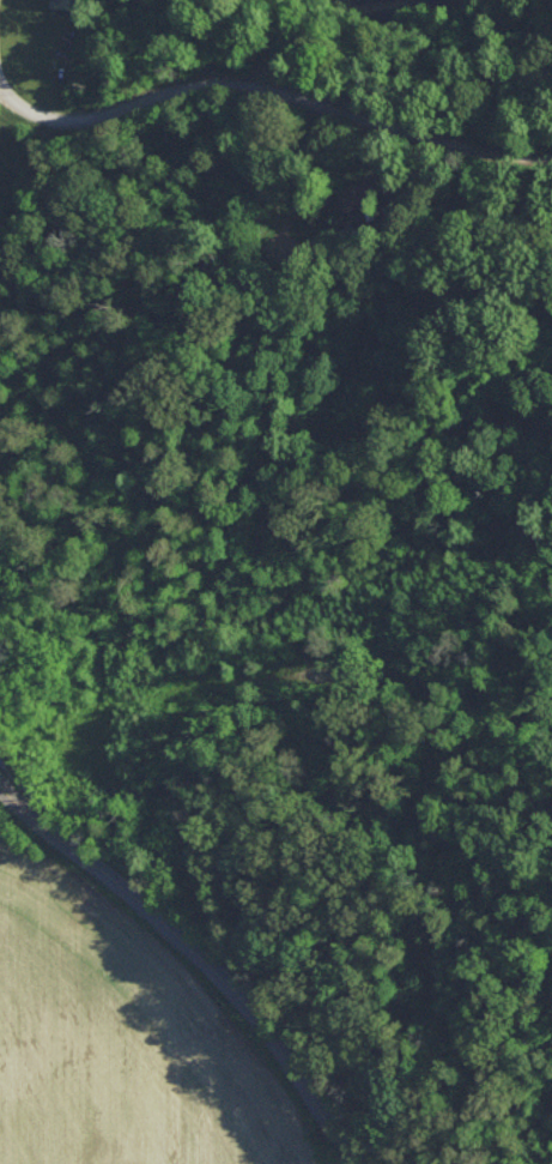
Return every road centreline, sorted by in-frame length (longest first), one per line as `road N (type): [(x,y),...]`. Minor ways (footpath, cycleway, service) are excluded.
road 1 (residential): [(0,82),(24,109),(91,110),(232,84),(292,109),(485,155),(551,158)]
road 2 (residential): [(333,1163),(295,1088),(0,706)]

